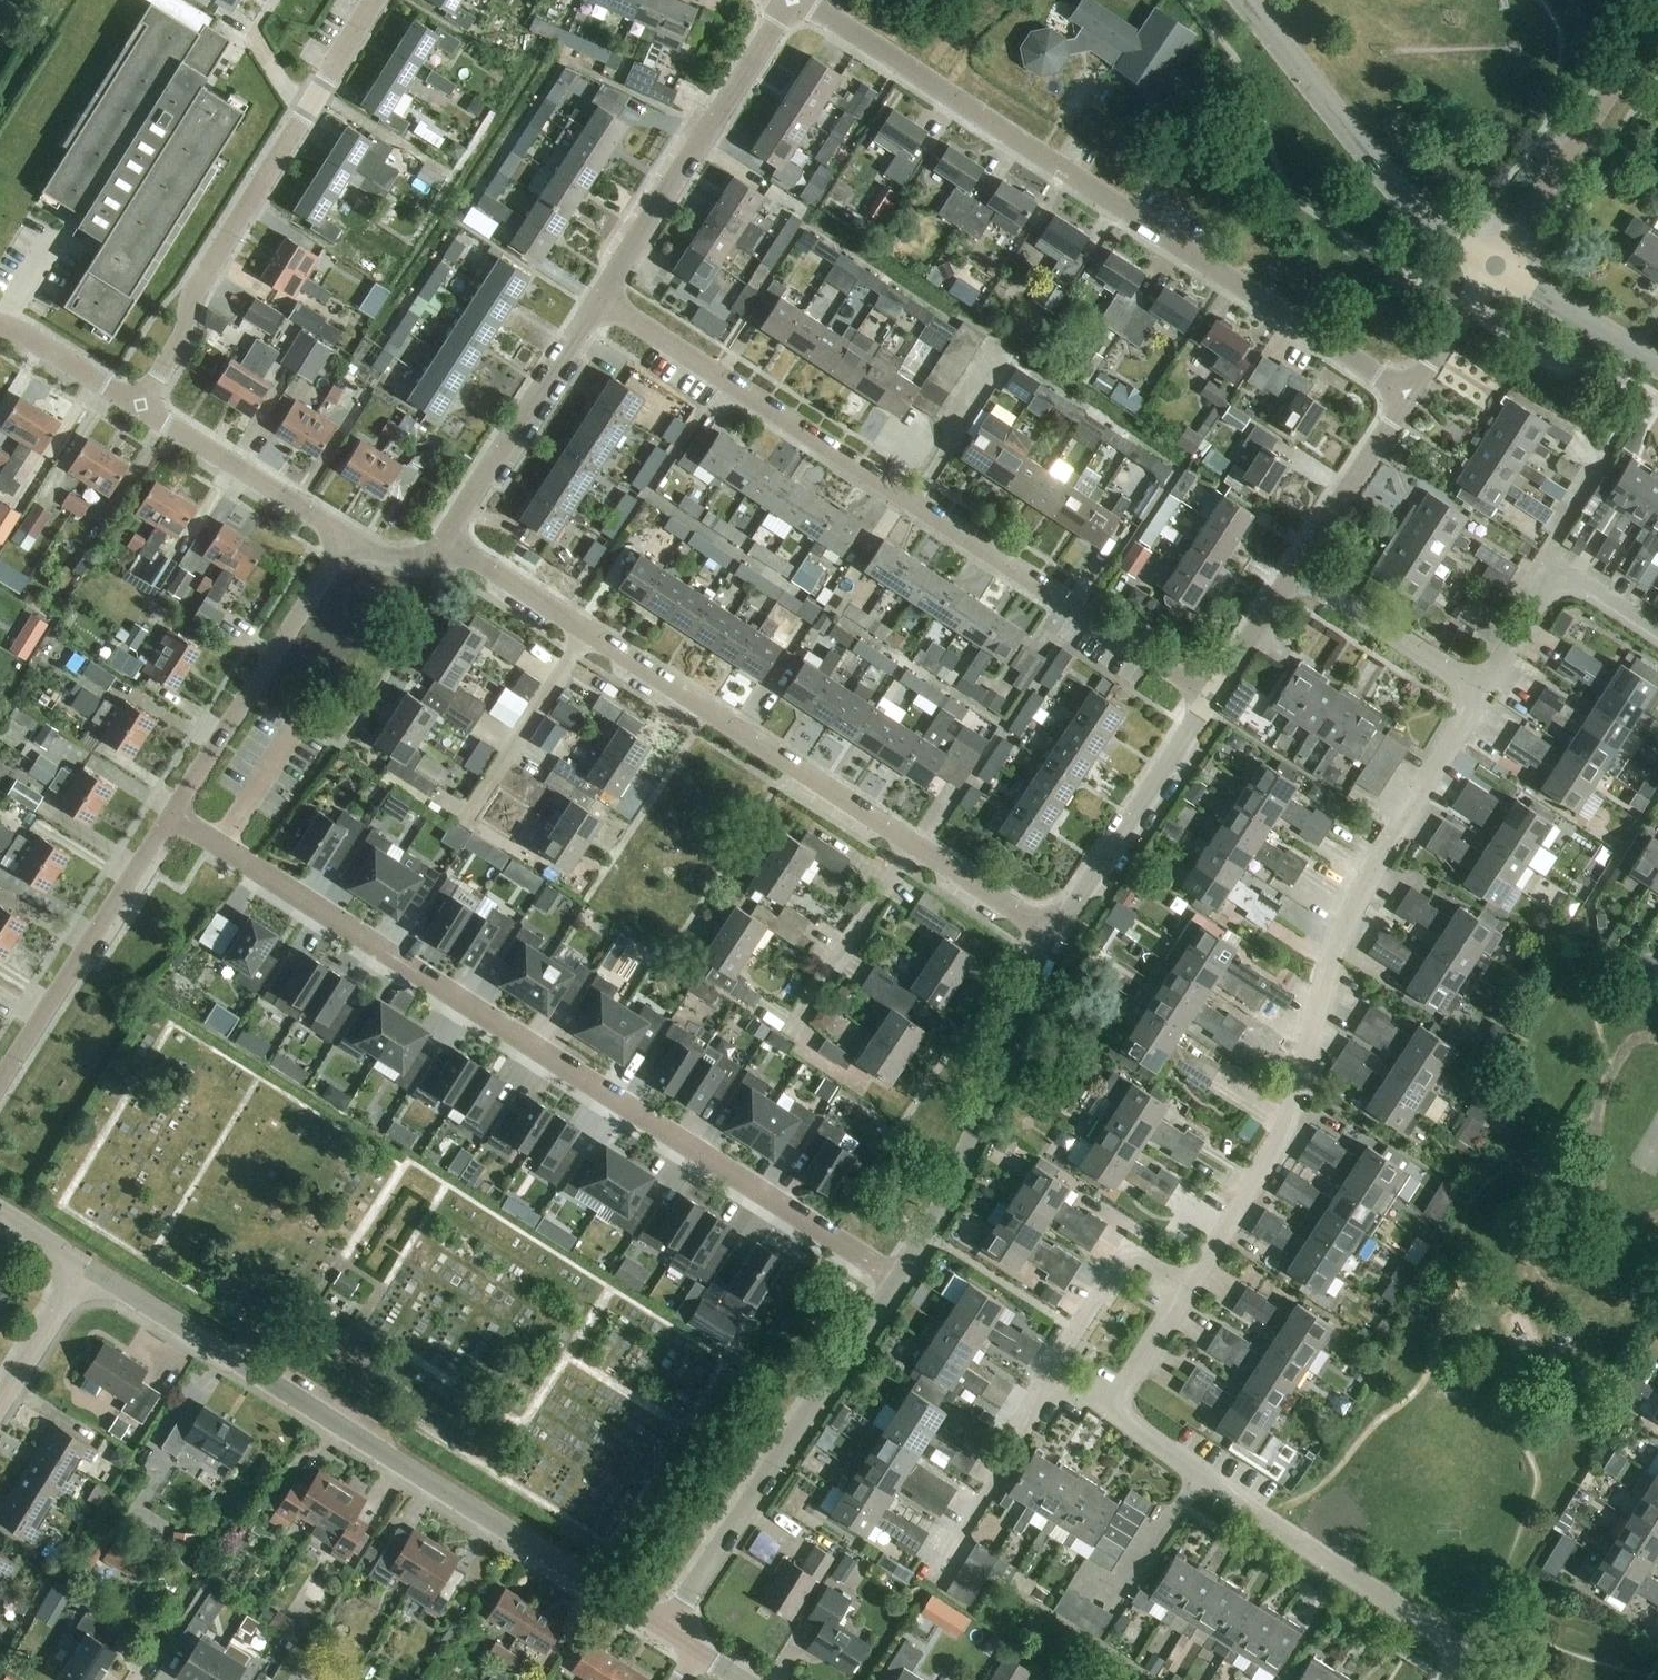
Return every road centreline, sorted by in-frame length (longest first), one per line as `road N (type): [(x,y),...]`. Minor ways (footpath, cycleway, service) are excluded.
road 1 (residential): [(897,1279),(173,811)]
road 2 (residential): [(1209,696),(598,300)]
road 3 (residential): [(1408,393),(801,0)]
road 4 (unclassified): [(666,1628),(84,1266)]
road 5 (residential): [(1189,1284),(1278,1148),(1338,934),(1479,690)]
road 6 (residential): [(138,405),(174,349),(192,294),(373,0)]
road 7 (residential): [(1445,1679),(1451,1653),(1439,1636),(1132,1428),(1114,1401)]
road 8 (unclassified): [(666,1628),(897,1279)]
road 9 (residential): [(910,844),(586,631)]
road 10 (unclassified): [(897,1279),(969,1149),(1052,934)]
road 11 (tertiary): [(1244,0),(1368,156),(1452,237),(1495,266)]
road 12 (residential): [(598,300),(794,0)]
road 13 (residential): [(173,811),(346,540)]
road 14 (residential): [(0,1077),(173,811)]
road 15 (residential): [(1495,266),(1657,22)]
road 16 (unclassified): [(1052,934),(1209,696)]
road 17 (residential): [(448,535),(598,300)]
road 18 (residential): [(1479,690),(1555,574),(1657,631)]
road 19 (residential): [(346,540),(138,405)]
road 20 (residential): [(1048,1387),(1055,1363),(1123,1257),(1134,1253),(1189,1284)]
road 21 (residential): [(1479,690),(1297,568)]
road 22 (residential): [(792,1027),(910,844)]
road 23 (residential): [(1048,1387),(939,1570)]
road 24 (unclassified): [(1297,568),(1408,393)]
road 25 (residential): [(477,805),(586,631)]
road 26 (tertiary): [(1657,365),(1495,266)]
road 27 (residential): [(1052,934),(910,844)]
road 28 (residential): [(586,631),(448,535)]
road 29 (residential): [(138,405),(0,326)]
road 30 (residential): [(0,1400),(84,1266)]
road 31 (unclassified): [(1209,696),(1297,568)]
road 32 (unclassified): [(1408,393),(1495,266)]
road 33 (residential): [(1114,1401),(1189,1284)]

